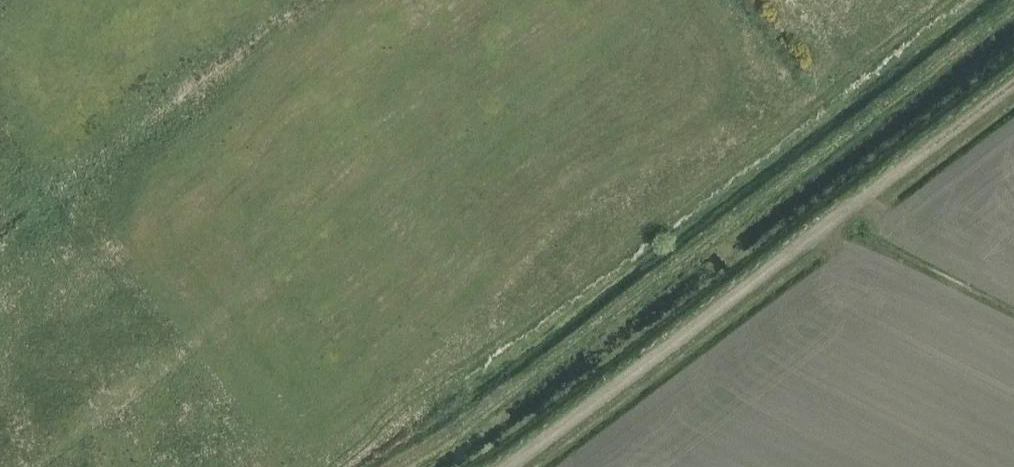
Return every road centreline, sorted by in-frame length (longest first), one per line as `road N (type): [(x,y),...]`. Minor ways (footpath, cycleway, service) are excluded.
road 1 (track): [(507,466),(1013,82)]

